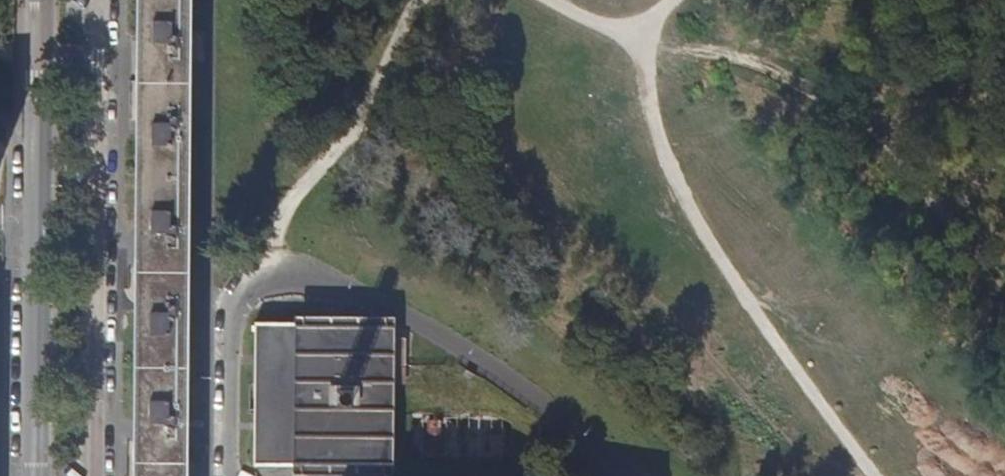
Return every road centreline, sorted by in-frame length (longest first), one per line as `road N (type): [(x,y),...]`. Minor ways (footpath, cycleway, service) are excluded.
road 1 (residential): [(39,475),(42,0)]
road 2 (residential): [(473,352),(330,281),(296,273),(257,282),(229,310),(229,460)]
road 3 (residential): [(473,352),(638,475)]

